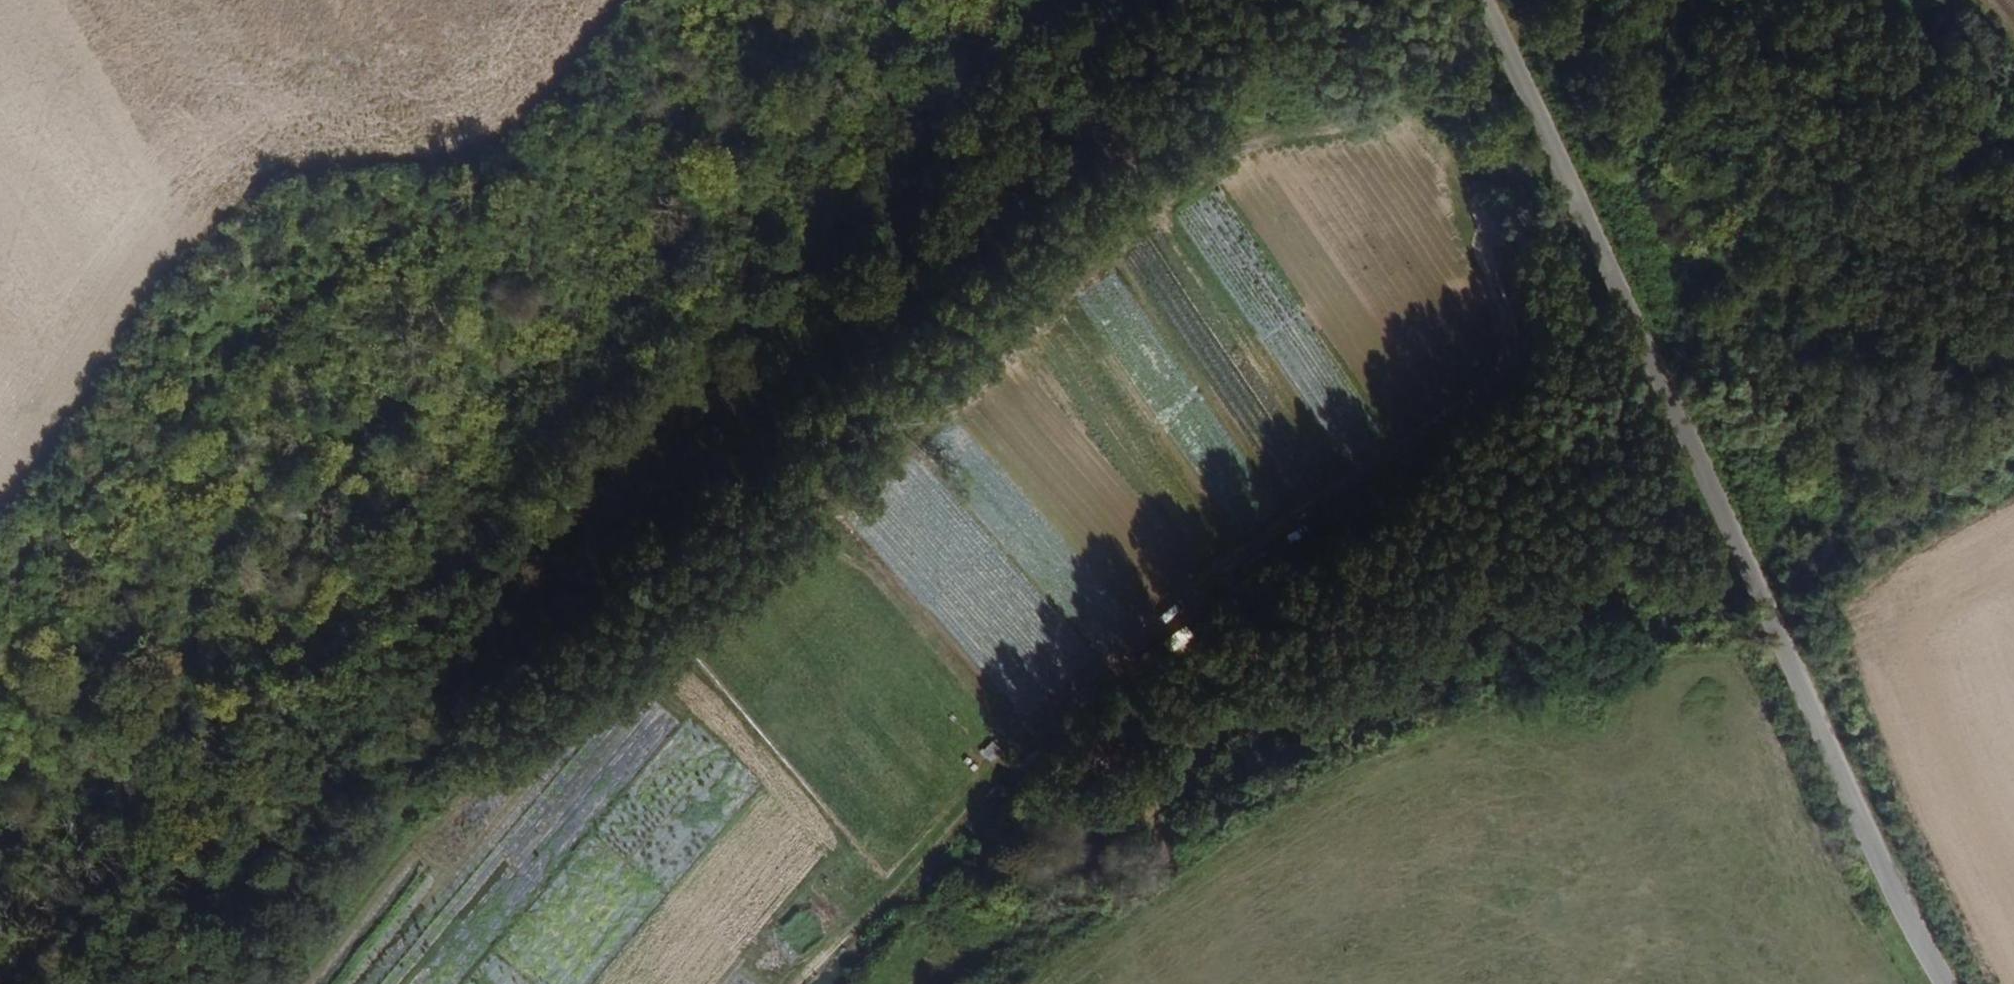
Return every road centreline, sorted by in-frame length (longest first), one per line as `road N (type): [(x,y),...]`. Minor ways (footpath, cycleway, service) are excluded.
road 1 (track): [(0,937),(63,826),(225,600),(652,96),(675,0)]
road 2 (unclassified): [(1483,0),(1945,983)]

